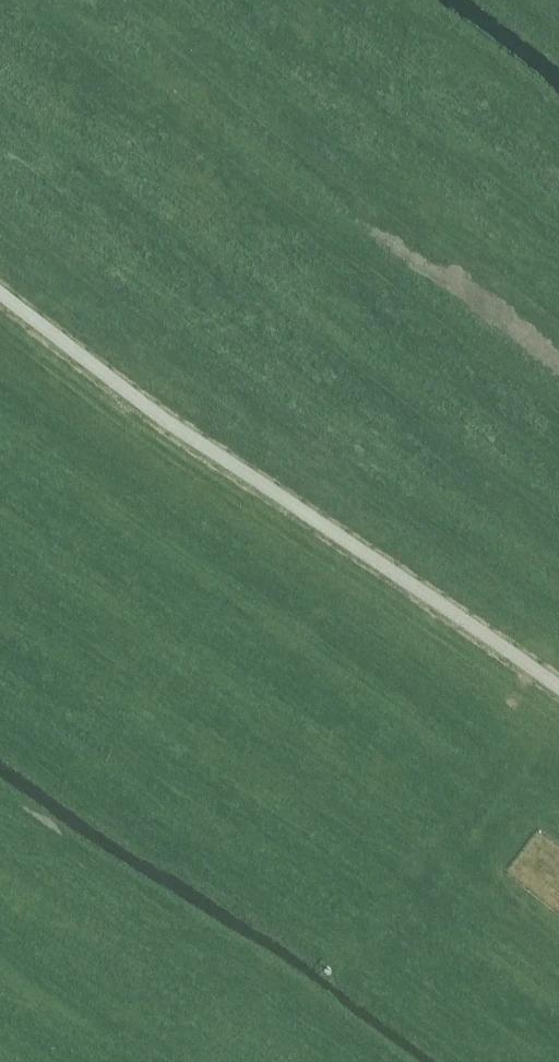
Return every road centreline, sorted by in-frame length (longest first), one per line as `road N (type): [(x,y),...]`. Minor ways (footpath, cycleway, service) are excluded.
road 1 (track): [(558,691),(136,403),(0,296)]

